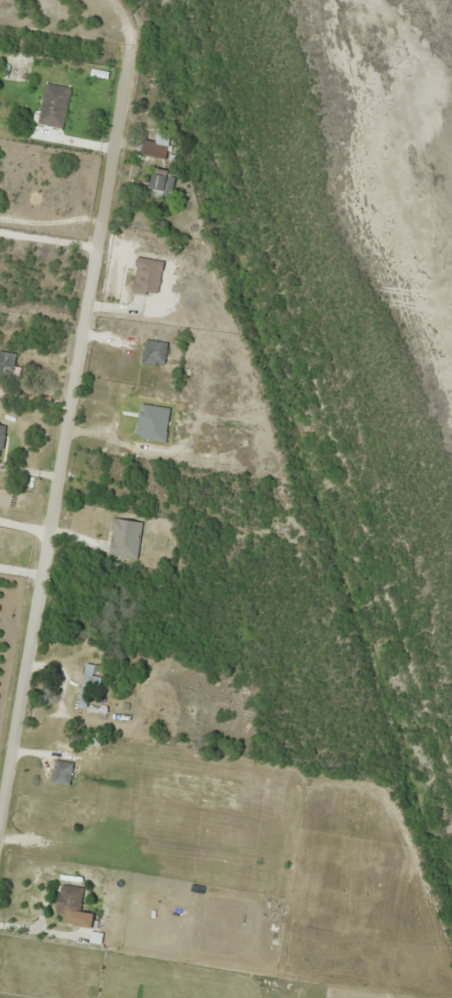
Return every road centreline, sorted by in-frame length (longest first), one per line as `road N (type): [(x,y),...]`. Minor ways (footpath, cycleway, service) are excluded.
road 1 (residential): [(0,824),(108,173),(90,103)]

